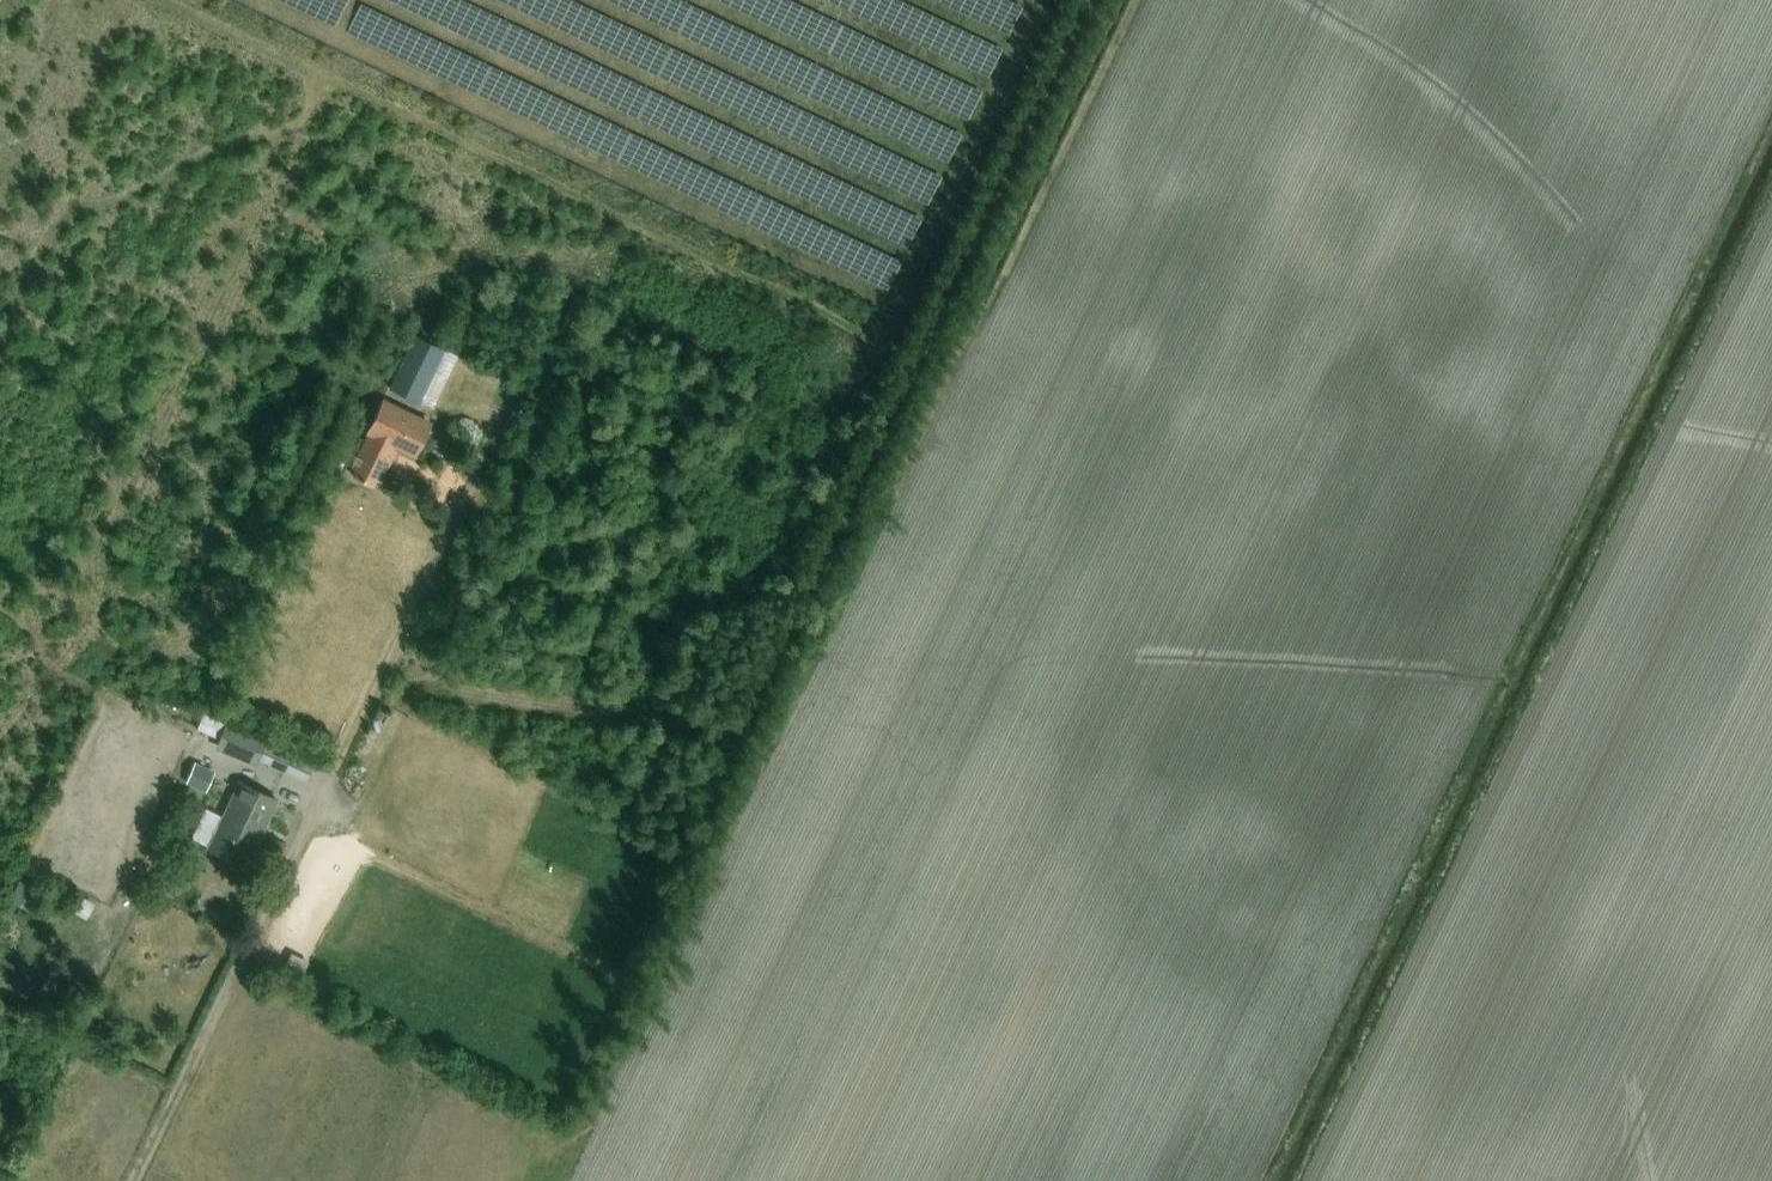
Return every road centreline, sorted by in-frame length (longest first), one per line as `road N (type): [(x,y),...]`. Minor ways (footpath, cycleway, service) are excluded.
road 1 (unclassified): [(137,1180),(333,770)]

